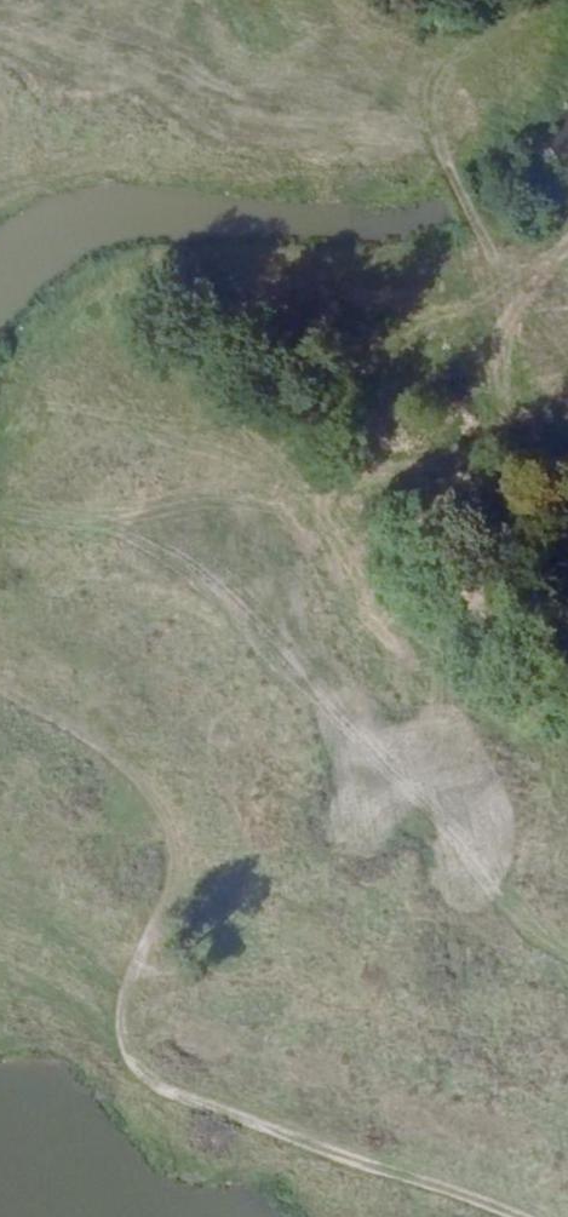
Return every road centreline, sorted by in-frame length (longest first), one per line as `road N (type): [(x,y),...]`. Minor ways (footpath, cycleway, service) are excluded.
road 1 (track): [(500,1216),(151,1093),(132,1076),(115,1042),(113,1006),(125,971)]
road 2 (track): [(125,971),(270,994),(354,1018),(446,1055),(516,1100),(567,1113)]
road 3 (track): [(0,700),(106,765),(155,826),(162,886),(125,971)]

